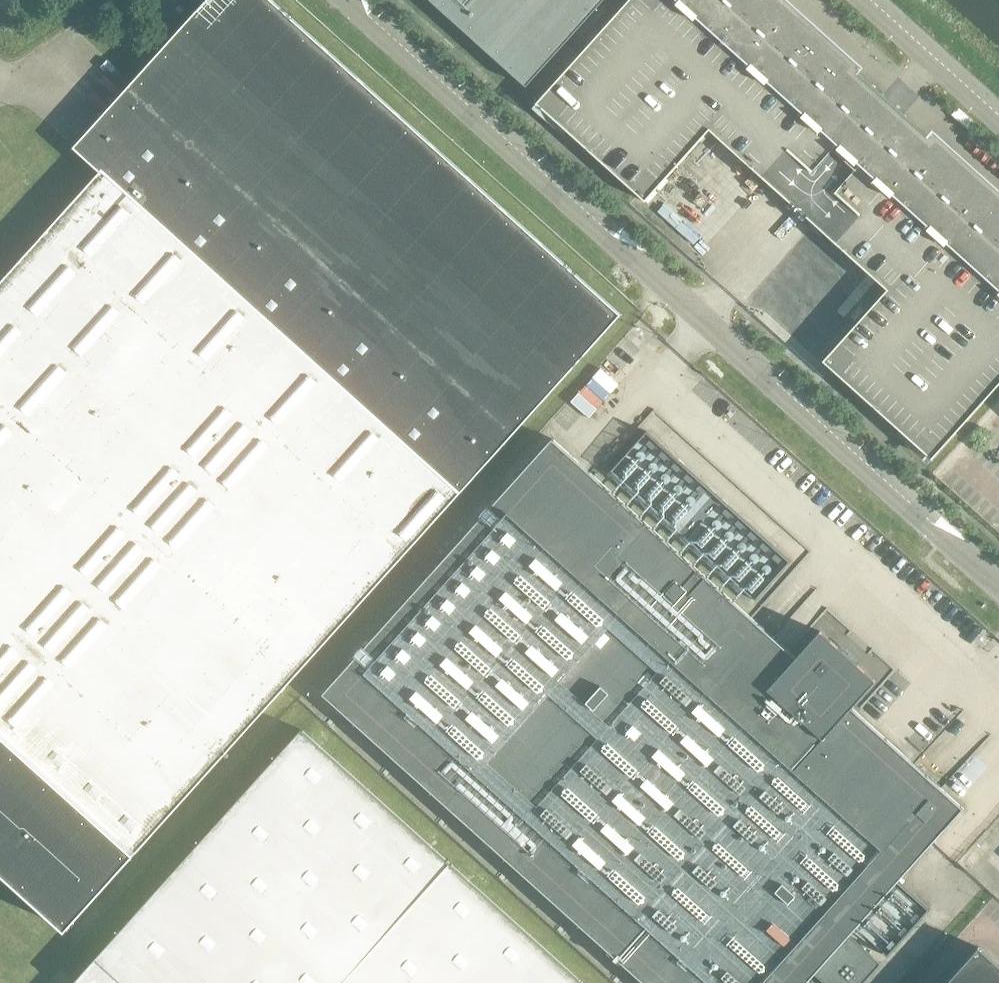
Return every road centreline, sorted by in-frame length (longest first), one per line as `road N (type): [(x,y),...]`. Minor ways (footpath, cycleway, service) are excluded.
road 1 (unclassified): [(998,584),(930,533),(343,0)]
road 2 (unclassified): [(855,0),(998,125)]

